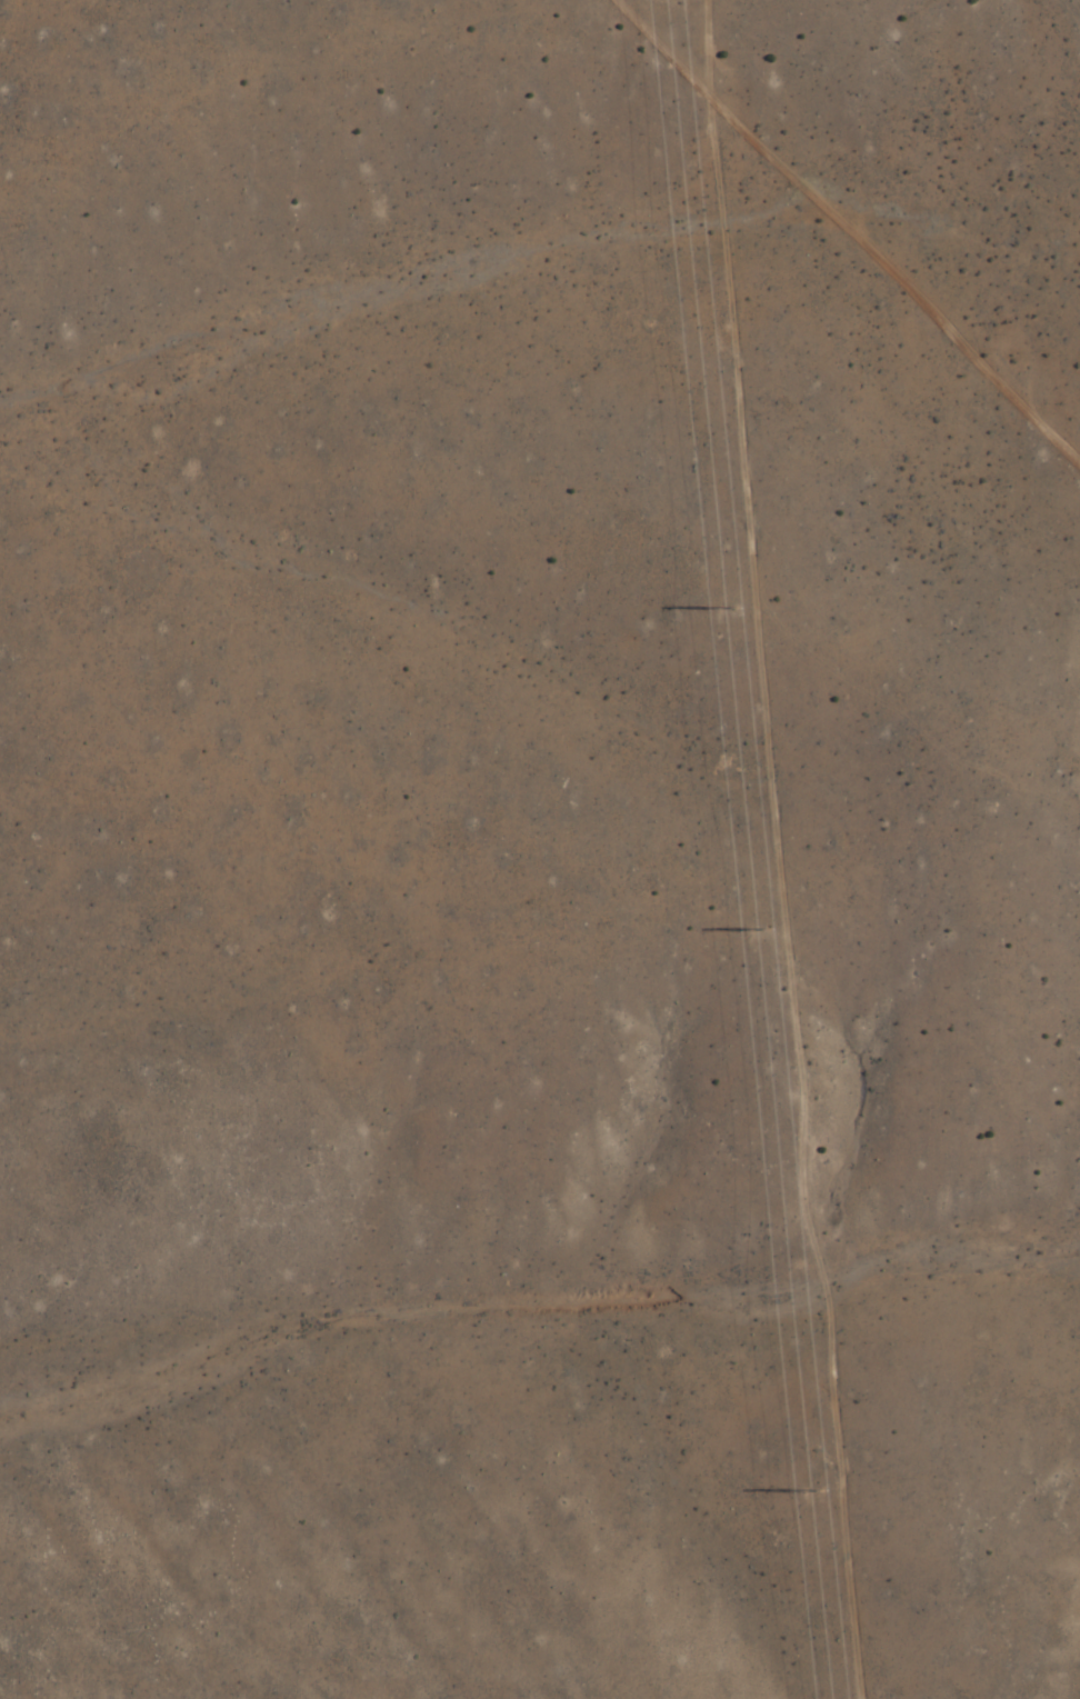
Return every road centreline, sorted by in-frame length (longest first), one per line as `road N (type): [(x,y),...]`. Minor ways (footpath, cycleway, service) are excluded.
road 1 (track): [(1079,465),(840,214),(693,96),(624,0)]

